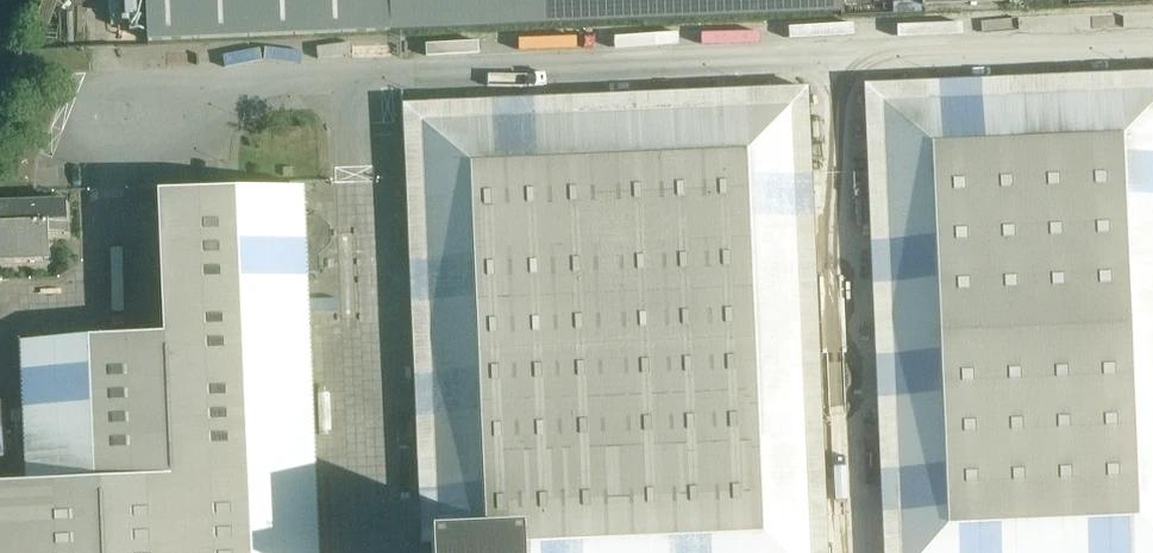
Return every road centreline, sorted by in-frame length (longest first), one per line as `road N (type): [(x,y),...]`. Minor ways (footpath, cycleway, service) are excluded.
road 1 (unclassified): [(63,150),(108,107),(166,80),(1152,40)]

